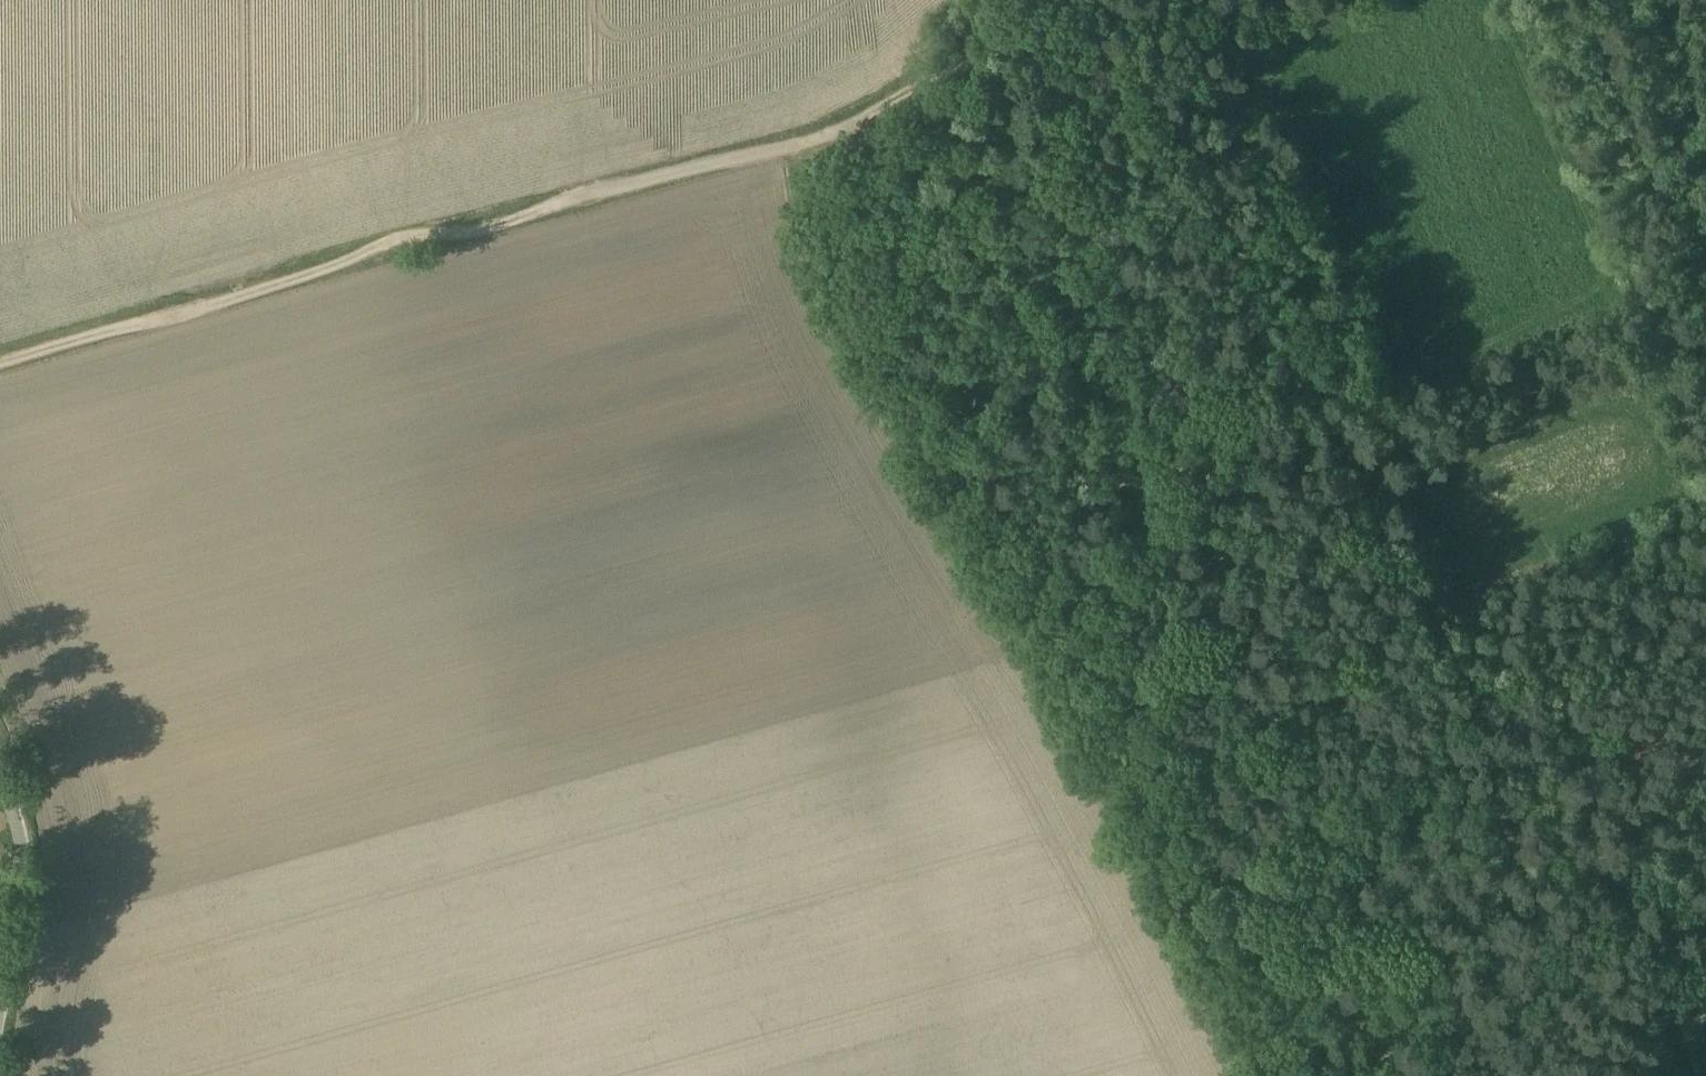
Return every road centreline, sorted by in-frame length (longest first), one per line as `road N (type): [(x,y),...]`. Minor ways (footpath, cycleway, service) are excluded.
road 1 (track): [(1032,0),(954,64),(832,131),(0,360)]
road 2 (track): [(1343,1075),(1327,1065),(1202,837),(891,316),(874,168),(859,118)]
road 3 (unclassified): [(0,1004),(22,864)]

